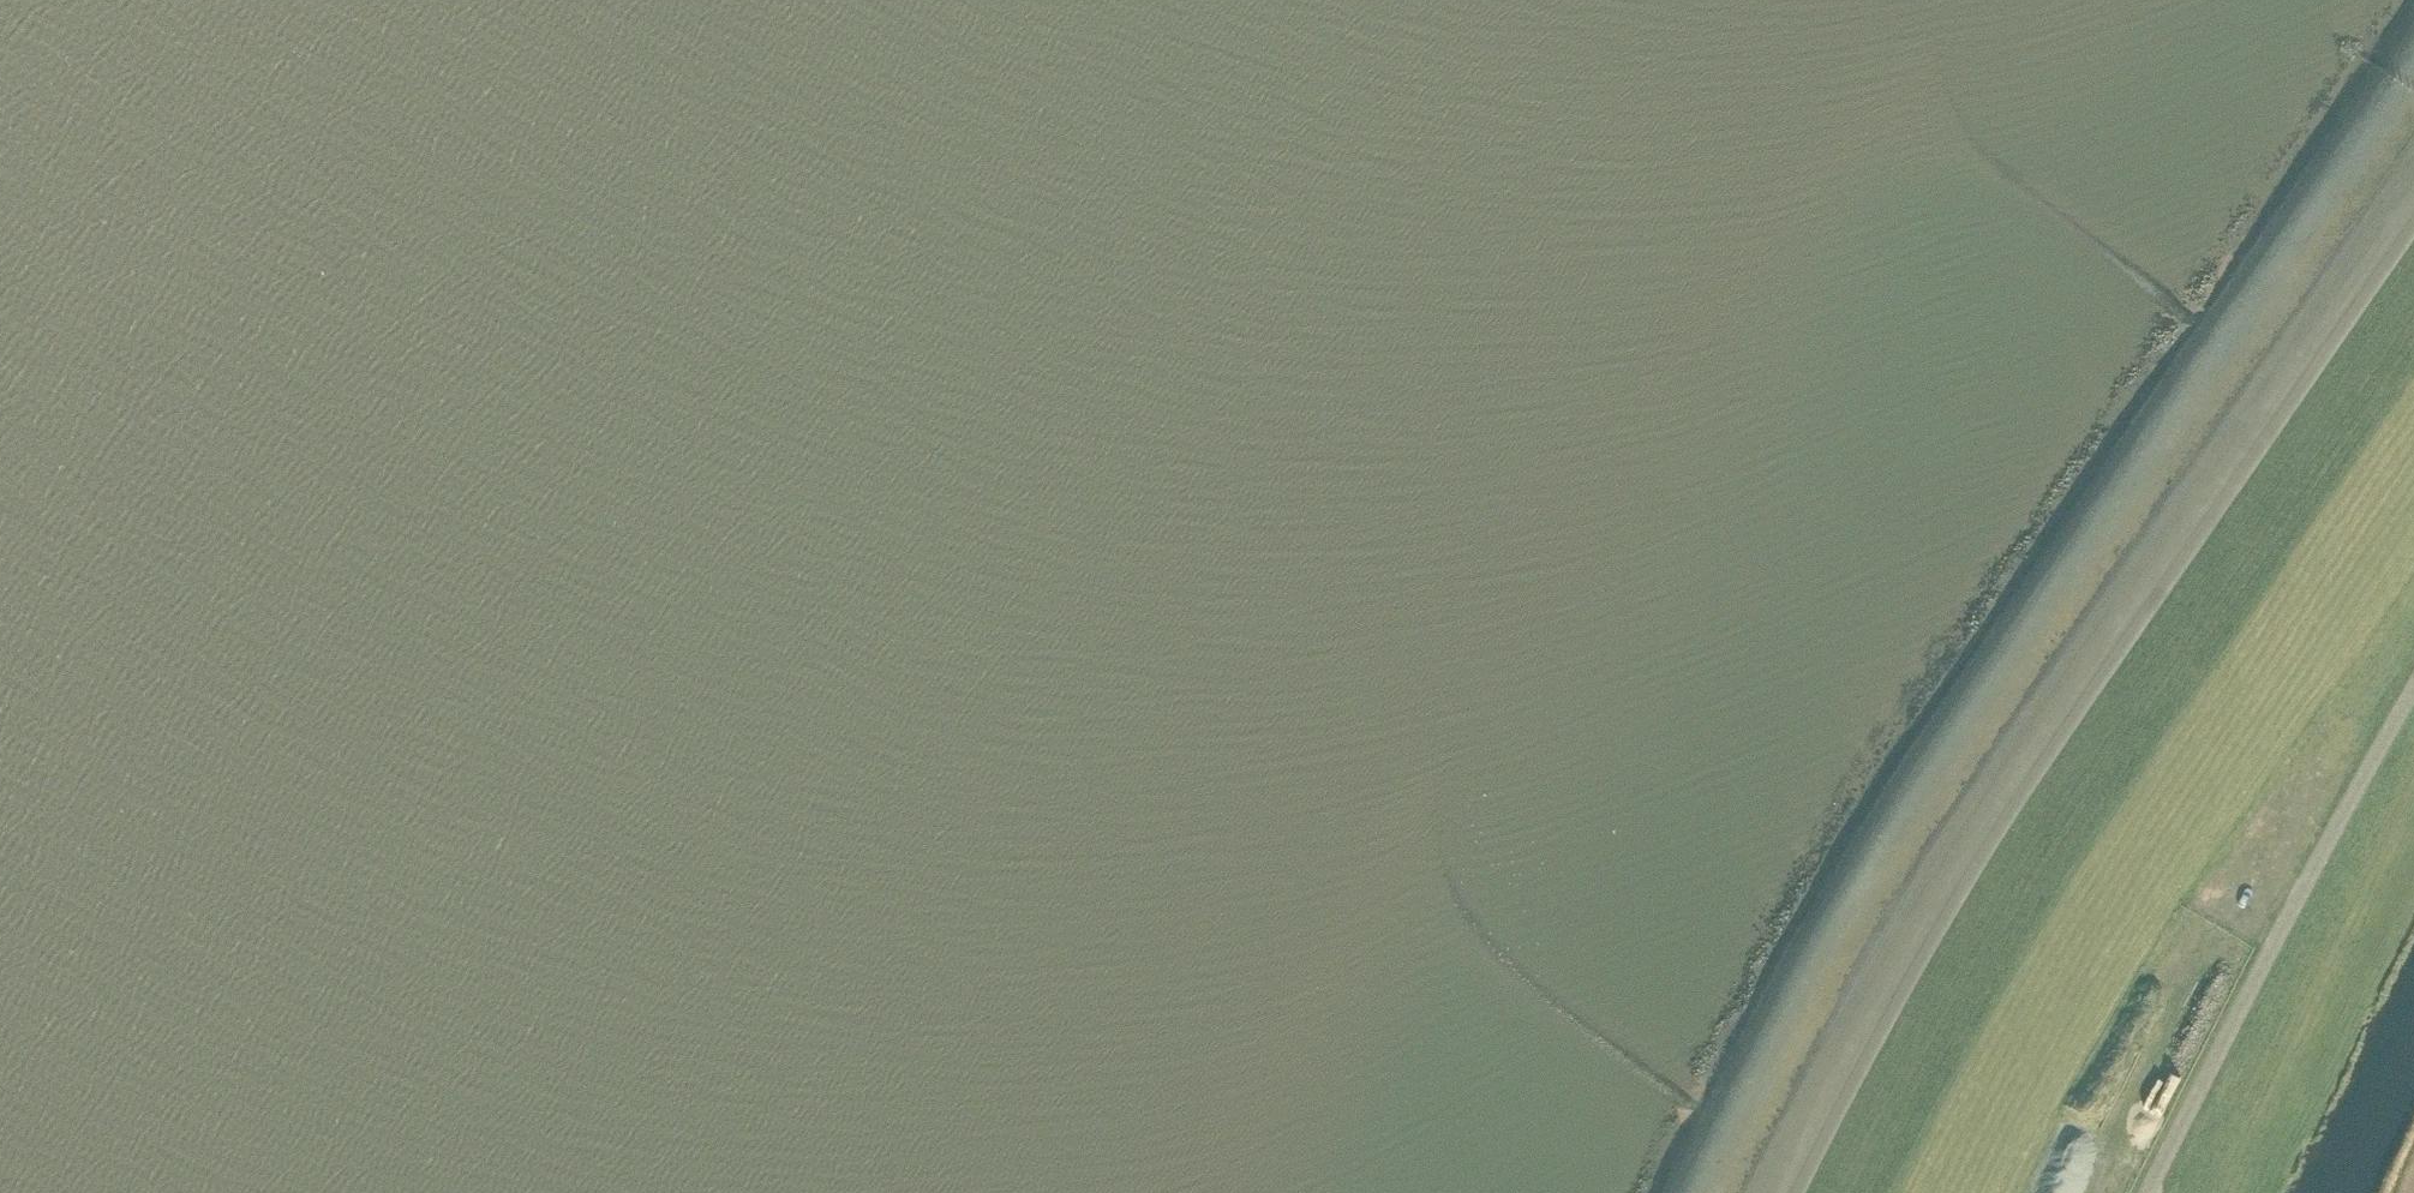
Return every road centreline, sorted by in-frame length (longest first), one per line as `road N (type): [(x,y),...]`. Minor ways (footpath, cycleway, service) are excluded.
road 1 (unclassified): [(2162,1192),(2413,709)]

